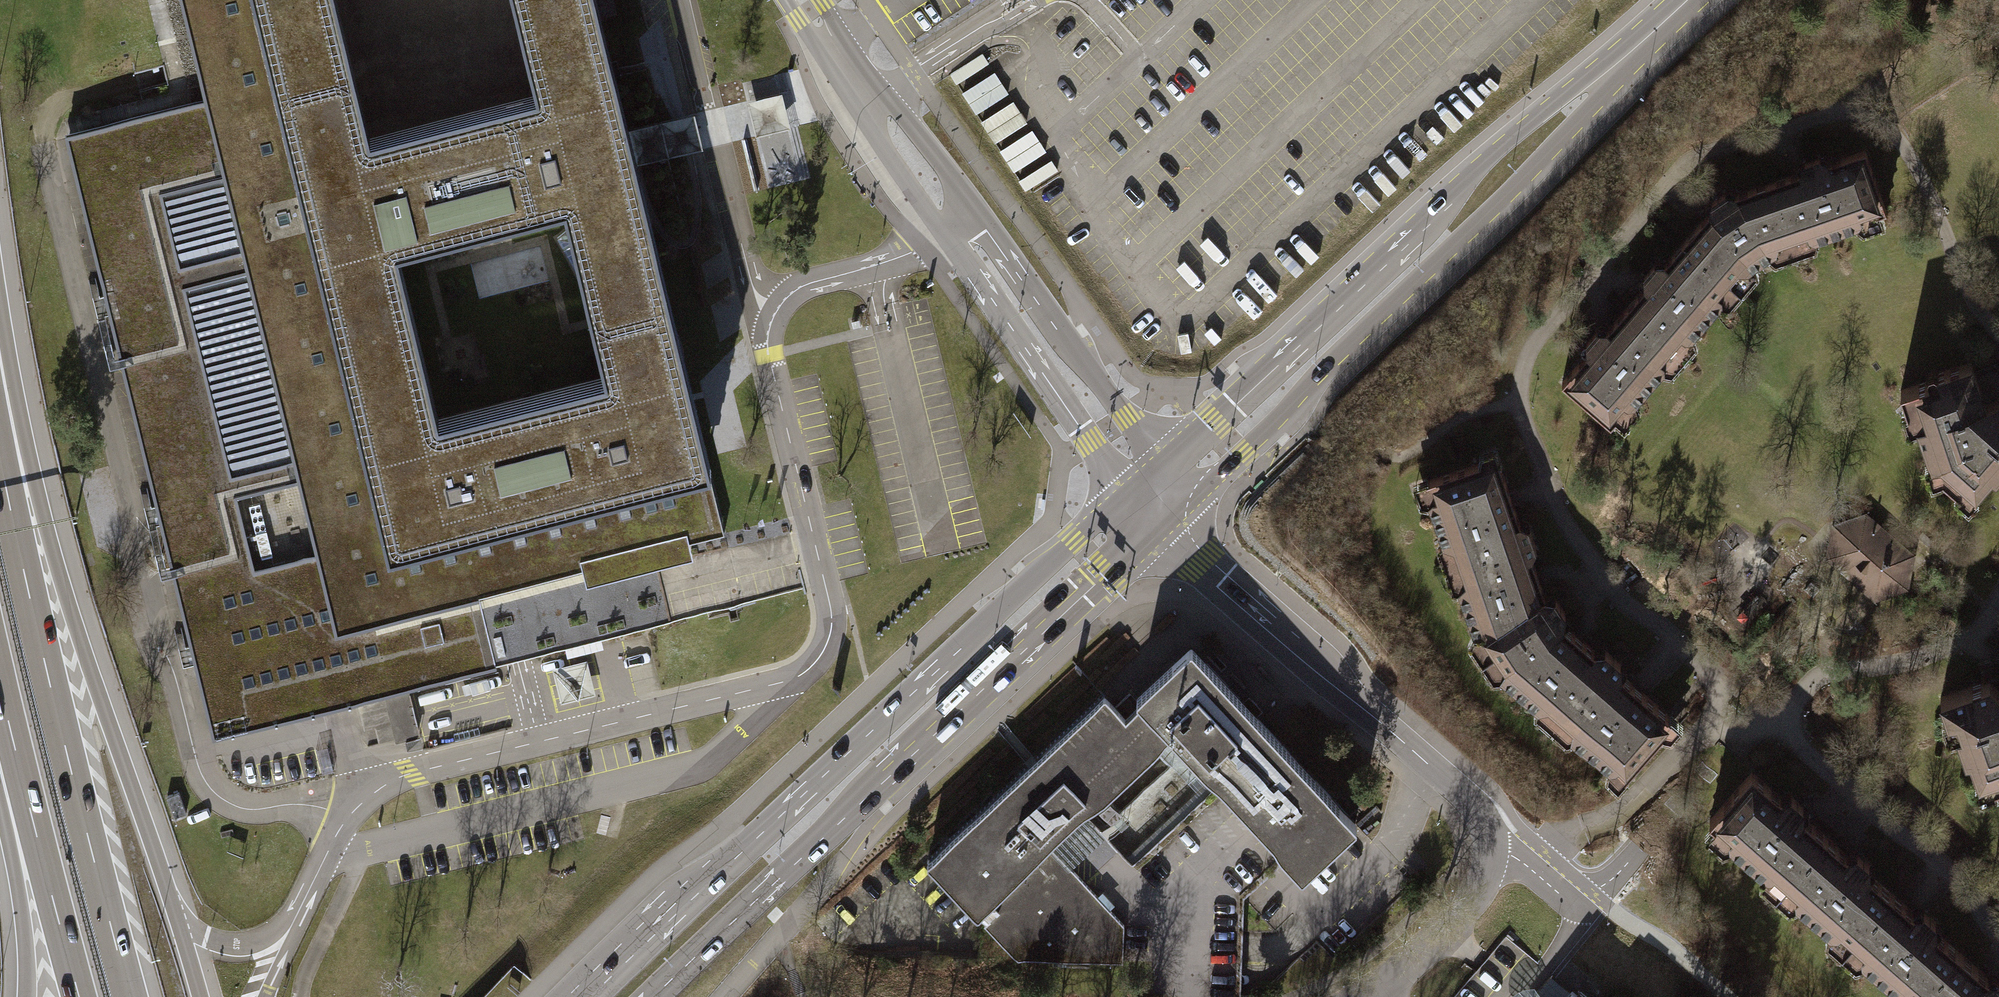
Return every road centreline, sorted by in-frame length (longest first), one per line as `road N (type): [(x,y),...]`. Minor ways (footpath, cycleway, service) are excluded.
road 1 (primary): [(1122,495),(578,996)]
road 2 (primary): [(654,996),(1169,524)]
road 3 (primary): [(1169,524),(1502,215),(1649,41)]
road 4 (residential): [(1364,996),(1447,932),(1489,870),(1491,840),(1469,801),(1199,562),(1169,524)]
road 5 (primary): [(1649,41),(1504,145),(1161,460)]
road 6 (motorway): [(131,996),(0,450)]
road 7 (motorway): [(183,926),(0,410)]
road 8 (secondary): [(875,103),(883,148),(1122,495)]
road 9 (secondary): [(1161,460),(902,114),(875,103)]
road 10 (motorway): [(267,996),(306,902),(281,930),(257,941),(223,943),(183,926)]
road 11 (motorway): [(21,783),(77,996)]
road 12 (motorway): [(21,783),(25,996)]
road 13 (secondary): [(875,103),(803,0)]

